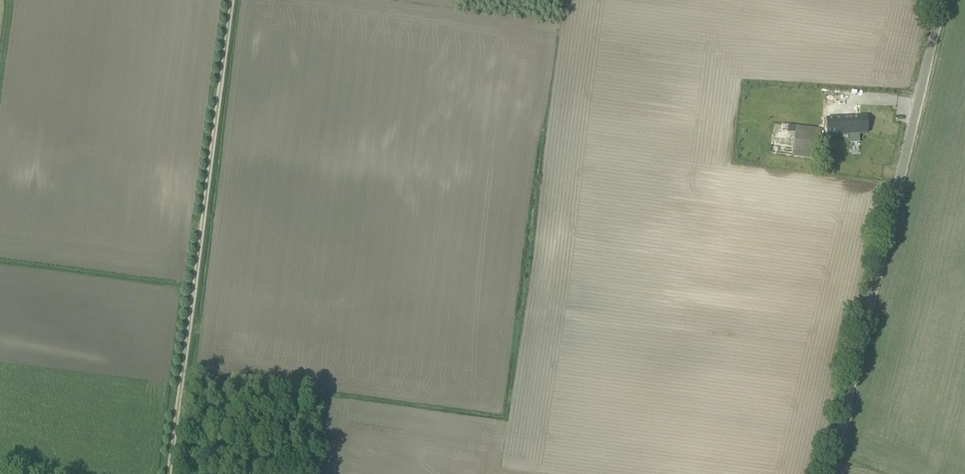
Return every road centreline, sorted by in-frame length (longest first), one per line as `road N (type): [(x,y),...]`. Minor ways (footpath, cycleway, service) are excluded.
road 1 (unclassified): [(829,473),(942,0)]
road 2 (track): [(231,0),(167,473)]

